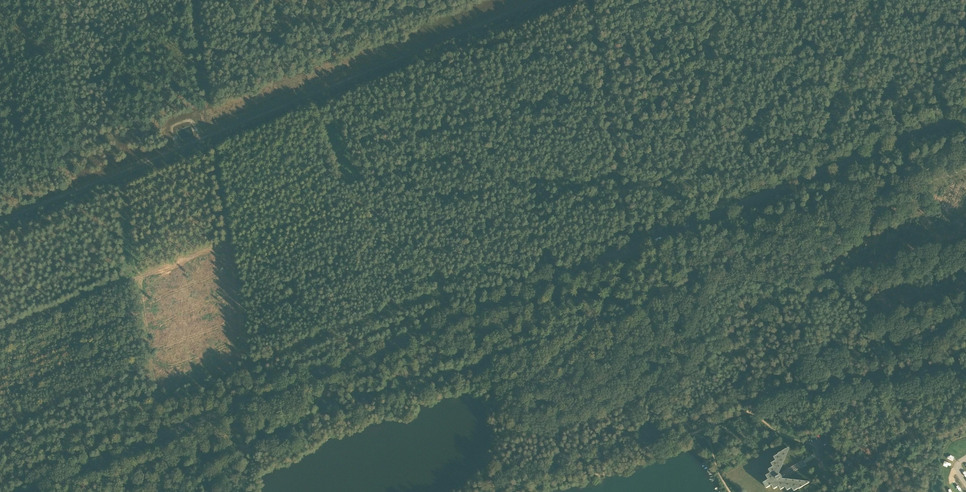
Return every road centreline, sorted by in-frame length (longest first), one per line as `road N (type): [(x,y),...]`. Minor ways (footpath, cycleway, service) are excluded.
road 1 (secondary): [(21,491),(965,116)]
road 2 (track): [(120,491),(324,413),(670,303),(794,236),(965,167)]
road 3 (track): [(535,0),(0,221)]
road 4 (track): [(516,491),(800,393),(965,375)]
road 5 (track): [(446,323),(402,68)]
road 6 (track): [(630,249),(591,5)]
road 7 (track): [(839,167),(825,115),(872,0)]
road 8 (track): [(258,405),(229,239)]
road 9 (track): [(166,434),(138,275)]
road 10 (track): [(0,331),(138,275)]

